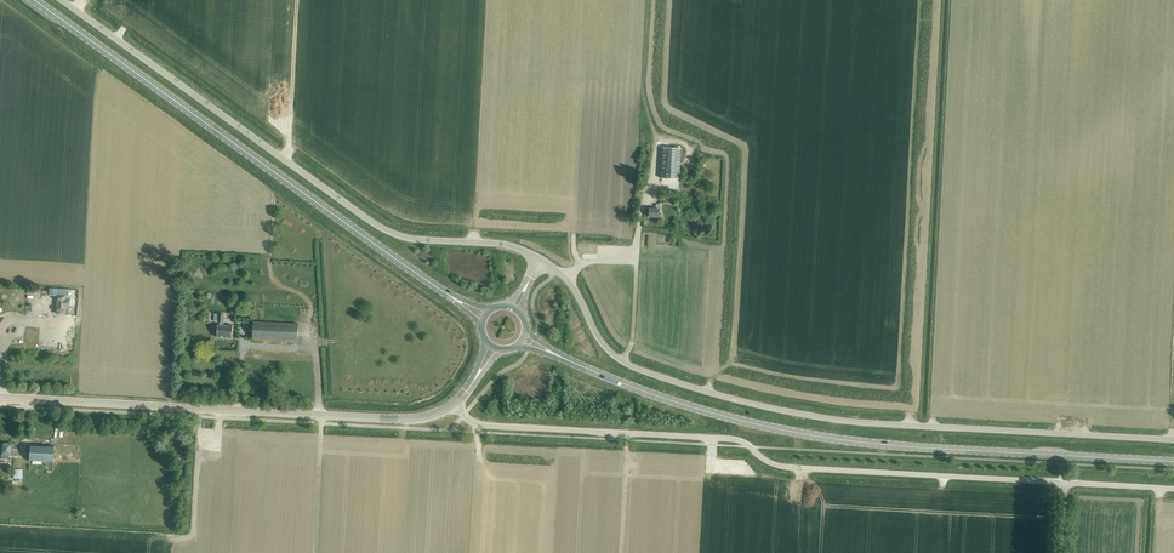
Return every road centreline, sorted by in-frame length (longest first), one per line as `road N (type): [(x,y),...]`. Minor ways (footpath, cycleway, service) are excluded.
road 1 (unclassified): [(1173,489),(785,467),(734,439),(483,426),(455,403)]
road 2 (unclassified): [(1173,440),(861,422),(707,391),(615,356),(570,282),(541,259)]
road 3 (primary): [(1173,461),(794,432),(682,404),(573,363)]
road 4 (tertiary): [(541,259),(506,245),(411,239),(383,228),(60,0)]
road 5 (primary): [(447,293),(34,0)]
road 6 (secondary): [(320,416),(1,398)]
road 7 (track): [(281,158),(288,148),(296,0)]
road 8 (residential): [(1,398),(5,320),(71,320)]
road 9 (secondary): [(320,416),(414,419),(455,403)]
road 10 (track): [(313,552),(320,416)]

